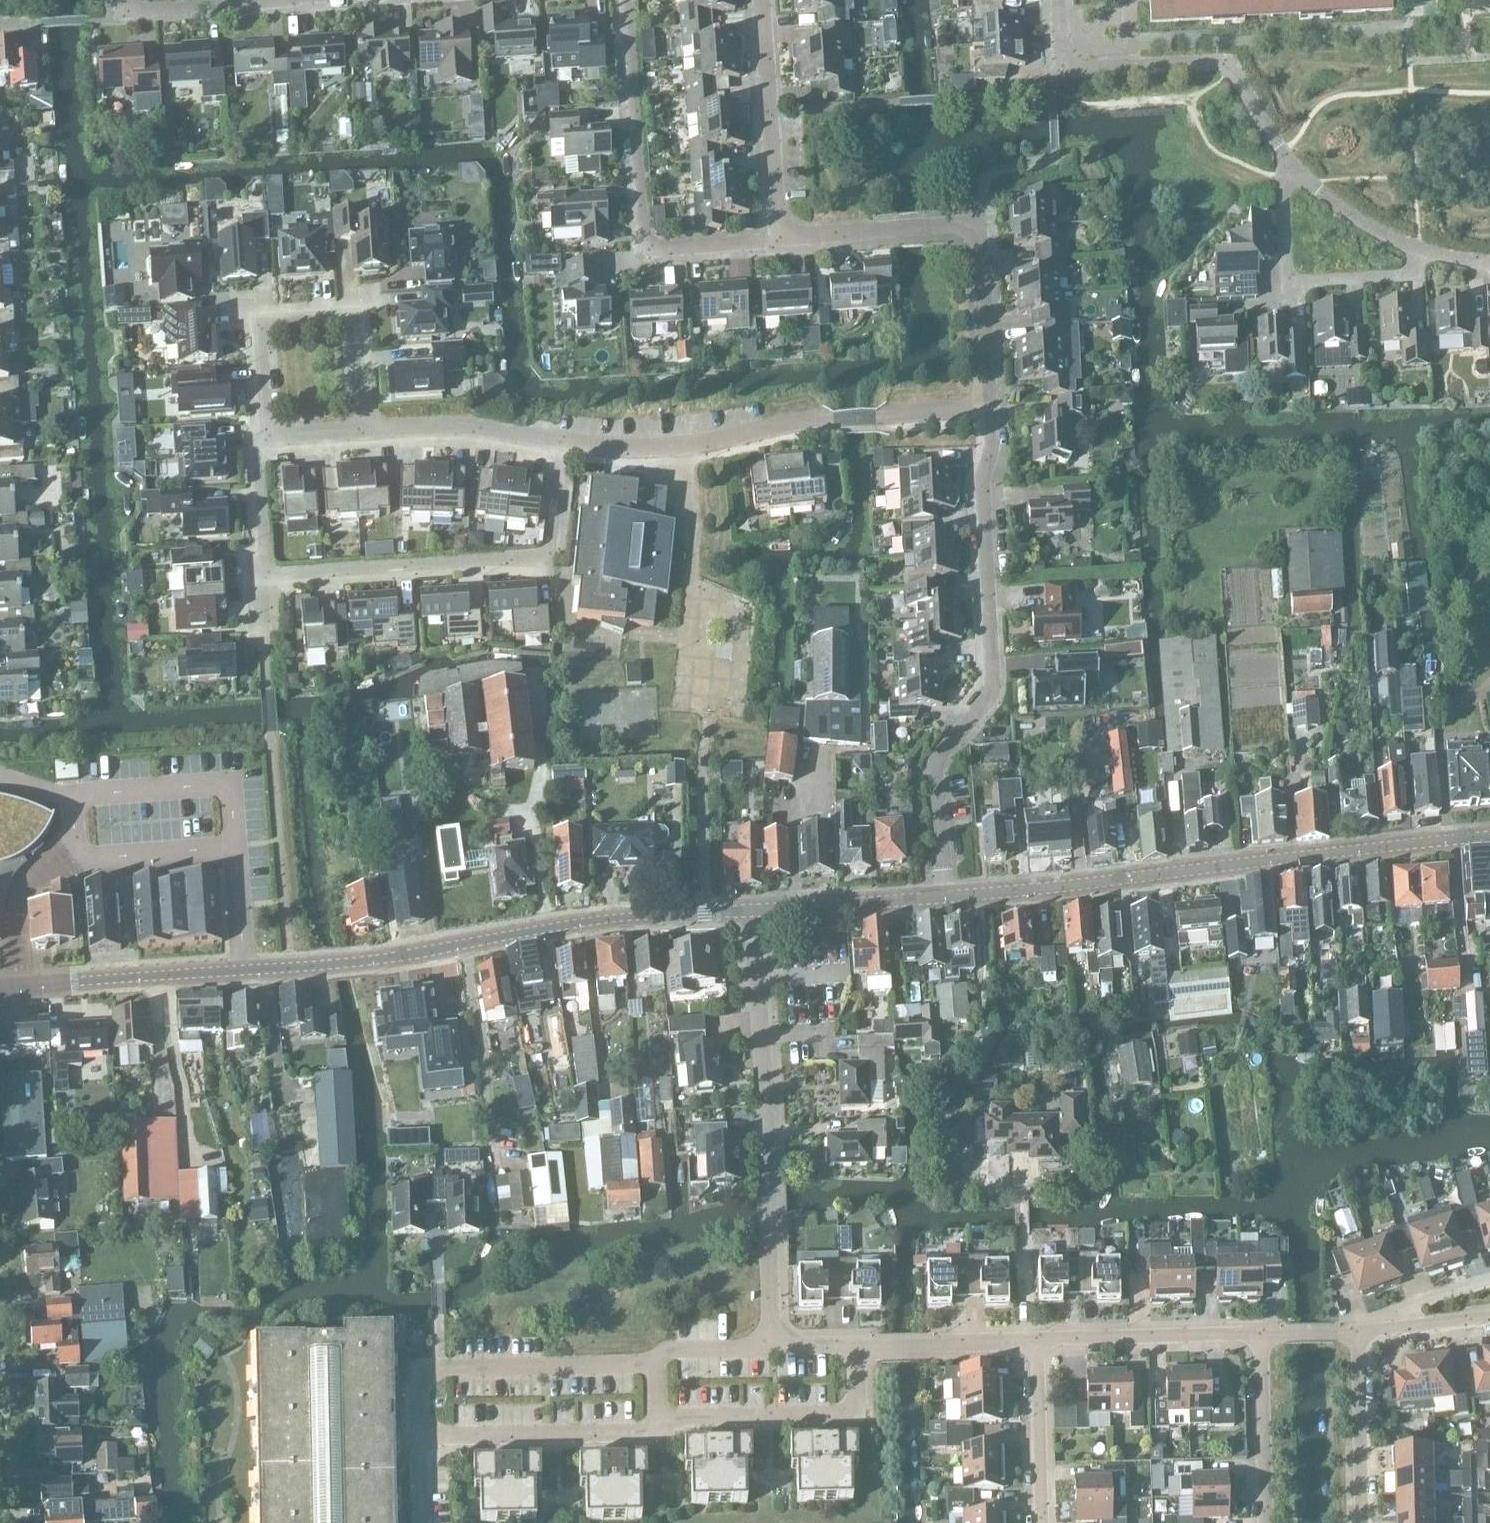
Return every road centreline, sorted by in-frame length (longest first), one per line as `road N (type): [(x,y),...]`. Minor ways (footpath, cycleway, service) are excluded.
road 1 (unclassified): [(0,989),(379,959),(587,922),(753,910)]
road 2 (unclassified): [(945,896),(1489,836)]
road 3 (residential): [(561,440),(550,550),(540,558),(282,573),(269,571),(266,559),(260,461),(270,436)]
road 4 (residential): [(945,896),(934,769),(987,700),(994,678),(982,483),(993,449),(993,407)]
road 5 (residential): [(856,1344),(858,1401),(851,1414),(688,1415),(647,1431),(423,1436)]
road 6 (residential): [(561,440),(689,445),(804,421),(993,407)]
road 7 (residential): [(776,1344),(753,910)]
road 8 (residential): [(423,1436),(426,1376),(445,1368),(630,1364),(682,1348),(776,1344)]
road 9 (residential): [(783,232),(768,240),(665,248),(644,236),(626,0)]
road 10 (residential): [(993,407),(979,238),(972,229),(794,238),(783,232)]
road 11 (residential): [(1058,0),(1066,66),(1228,64),(1294,169)]
road 12 (residential): [(364,429),(352,325),(276,324),(261,341),(270,436)]
road 13 (residential): [(1418,246),(1405,276),(1291,280),(1284,270),(1282,195),(1294,169)]
road 14 (residential): [(783,232),(762,0)]
road 15 (residential): [(1038,1341),(1260,1332)]
road 16 (residential): [(364,429),(494,428),(561,440)]
road 17 (unclassified): [(753,910),(945,896)]
road 18 (residential): [(1266,1522),(1260,1332)]
road 19 (residential): [(1364,1522),(1360,1334)]
road 20 (residential): [(1038,1341),(856,1344)]
road 21 (residential): [(1042,1522),(1038,1341)]
road 22 (residential): [(283,0),(137,10),(122,0)]
road 23 (residential): [(1418,246),(1381,233),(1294,169)]
road 24 (residential): [(1360,1334),(1420,1301),(1489,1281)]
road 25 (residential): [(1360,1334),(1489,1318)]

